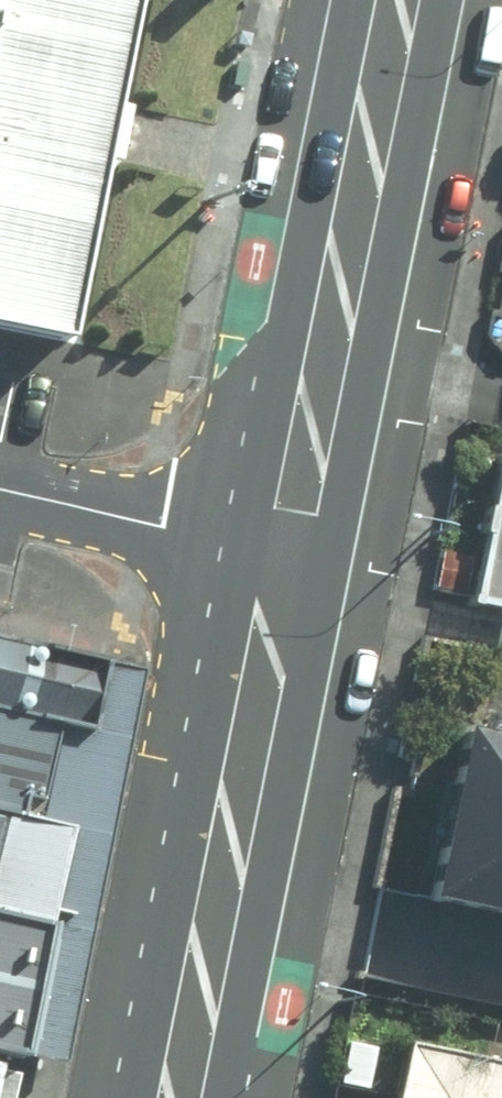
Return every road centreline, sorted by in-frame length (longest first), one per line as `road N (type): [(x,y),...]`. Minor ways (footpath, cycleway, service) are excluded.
road 1 (primary): [(396,0),(289,550)]
road 2 (primary): [(289,550),(182,1097)]
road 3 (residential): [(0,487),(289,550)]

